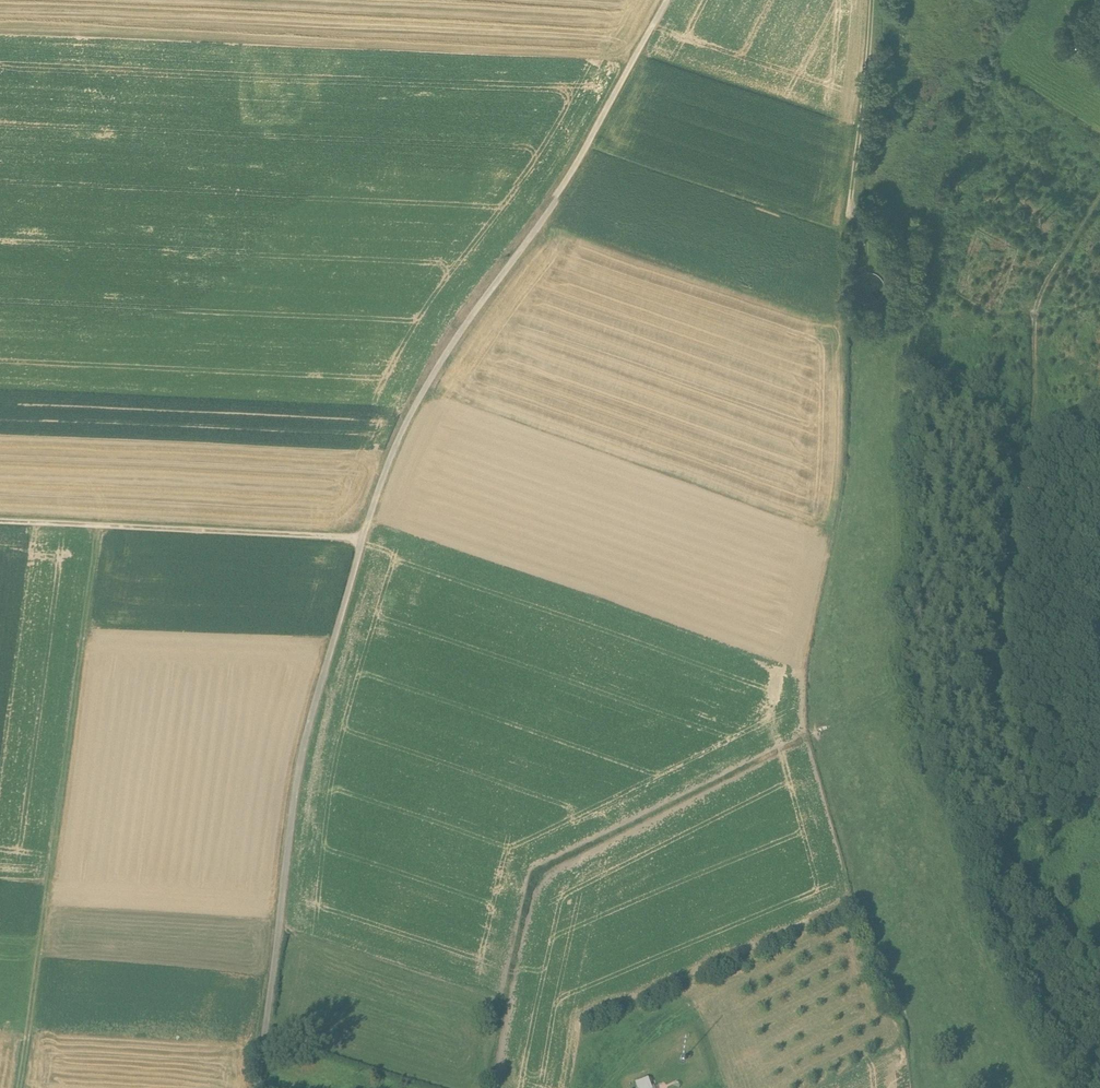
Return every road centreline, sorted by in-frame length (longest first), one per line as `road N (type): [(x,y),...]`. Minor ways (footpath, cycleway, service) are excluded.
road 1 (unclassified): [(666,0),(552,209),(424,387),(360,536),(302,754),(253,1087)]
road 2 (track): [(0,521),(360,536)]

